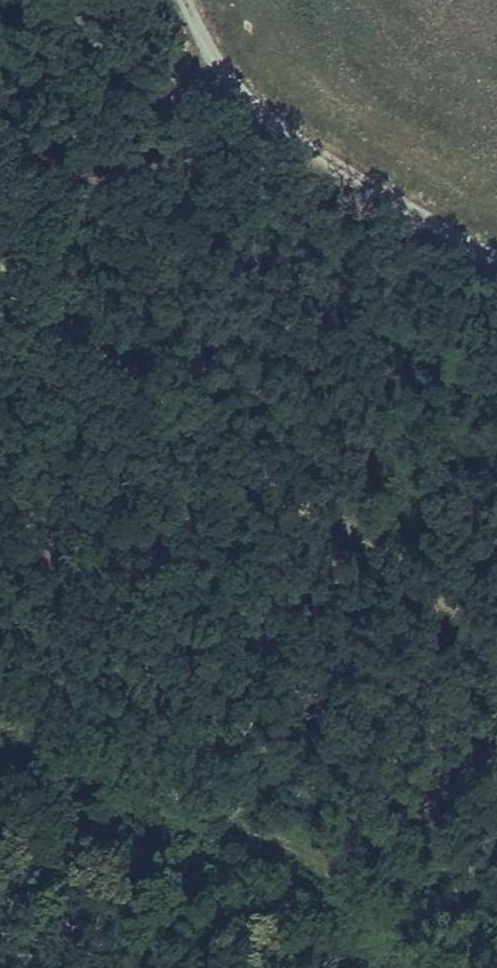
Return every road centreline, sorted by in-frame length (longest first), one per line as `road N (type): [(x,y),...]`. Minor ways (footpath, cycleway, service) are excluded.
road 1 (track): [(496,898),(441,885),(424,857),(393,852),(345,813),(263,777),(171,750),(0,750)]
road 2 (track): [(496,239),(233,54),(185,0)]

